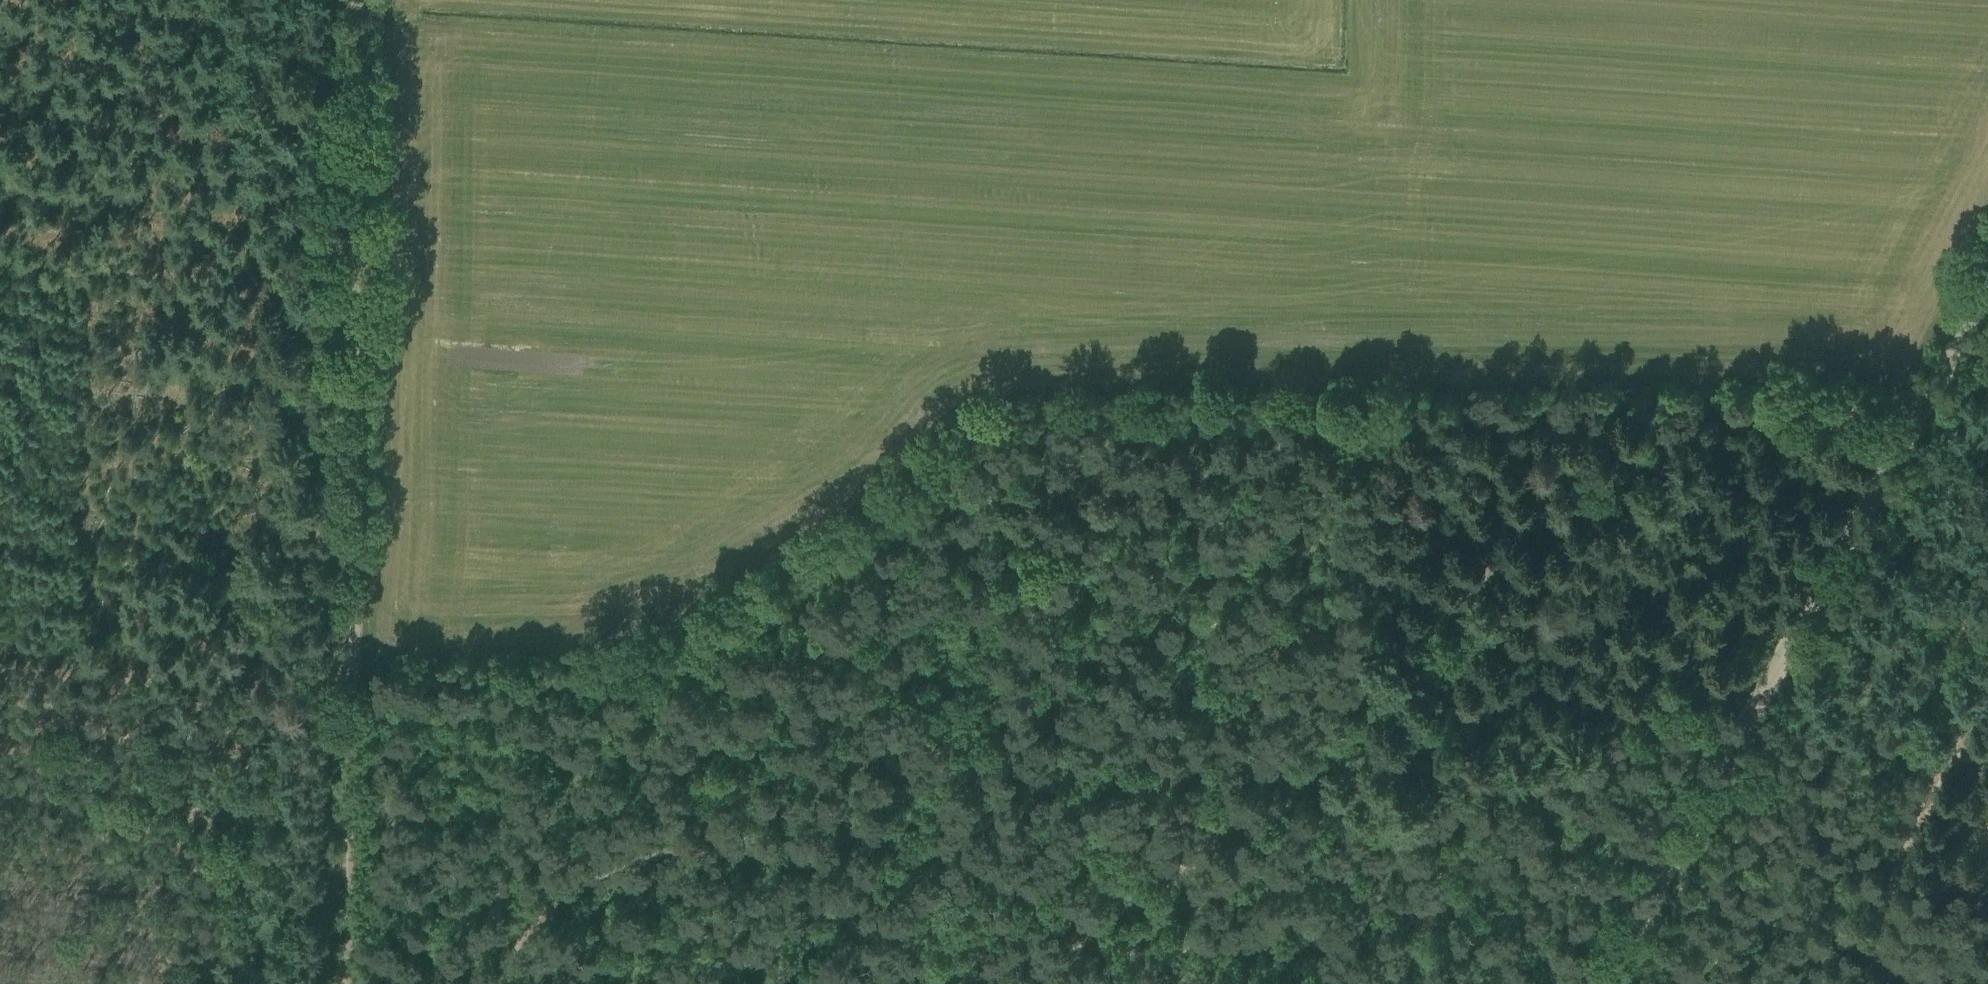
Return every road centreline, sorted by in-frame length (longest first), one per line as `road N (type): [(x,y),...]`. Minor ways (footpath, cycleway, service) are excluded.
road 1 (track): [(1681,437),(1568,497),(1351,727),(1090,937),(1098,950),(1281,947),(1385,906),(1419,912),(1424,928),(1400,983)]
road 2 (unclassified): [(1600,983),(1987,293)]
road 3 (track): [(347,694),(353,0)]
road 4 (track): [(344,983),(347,694)]
road 5 (track): [(1922,405),(1781,406),(1681,437)]

